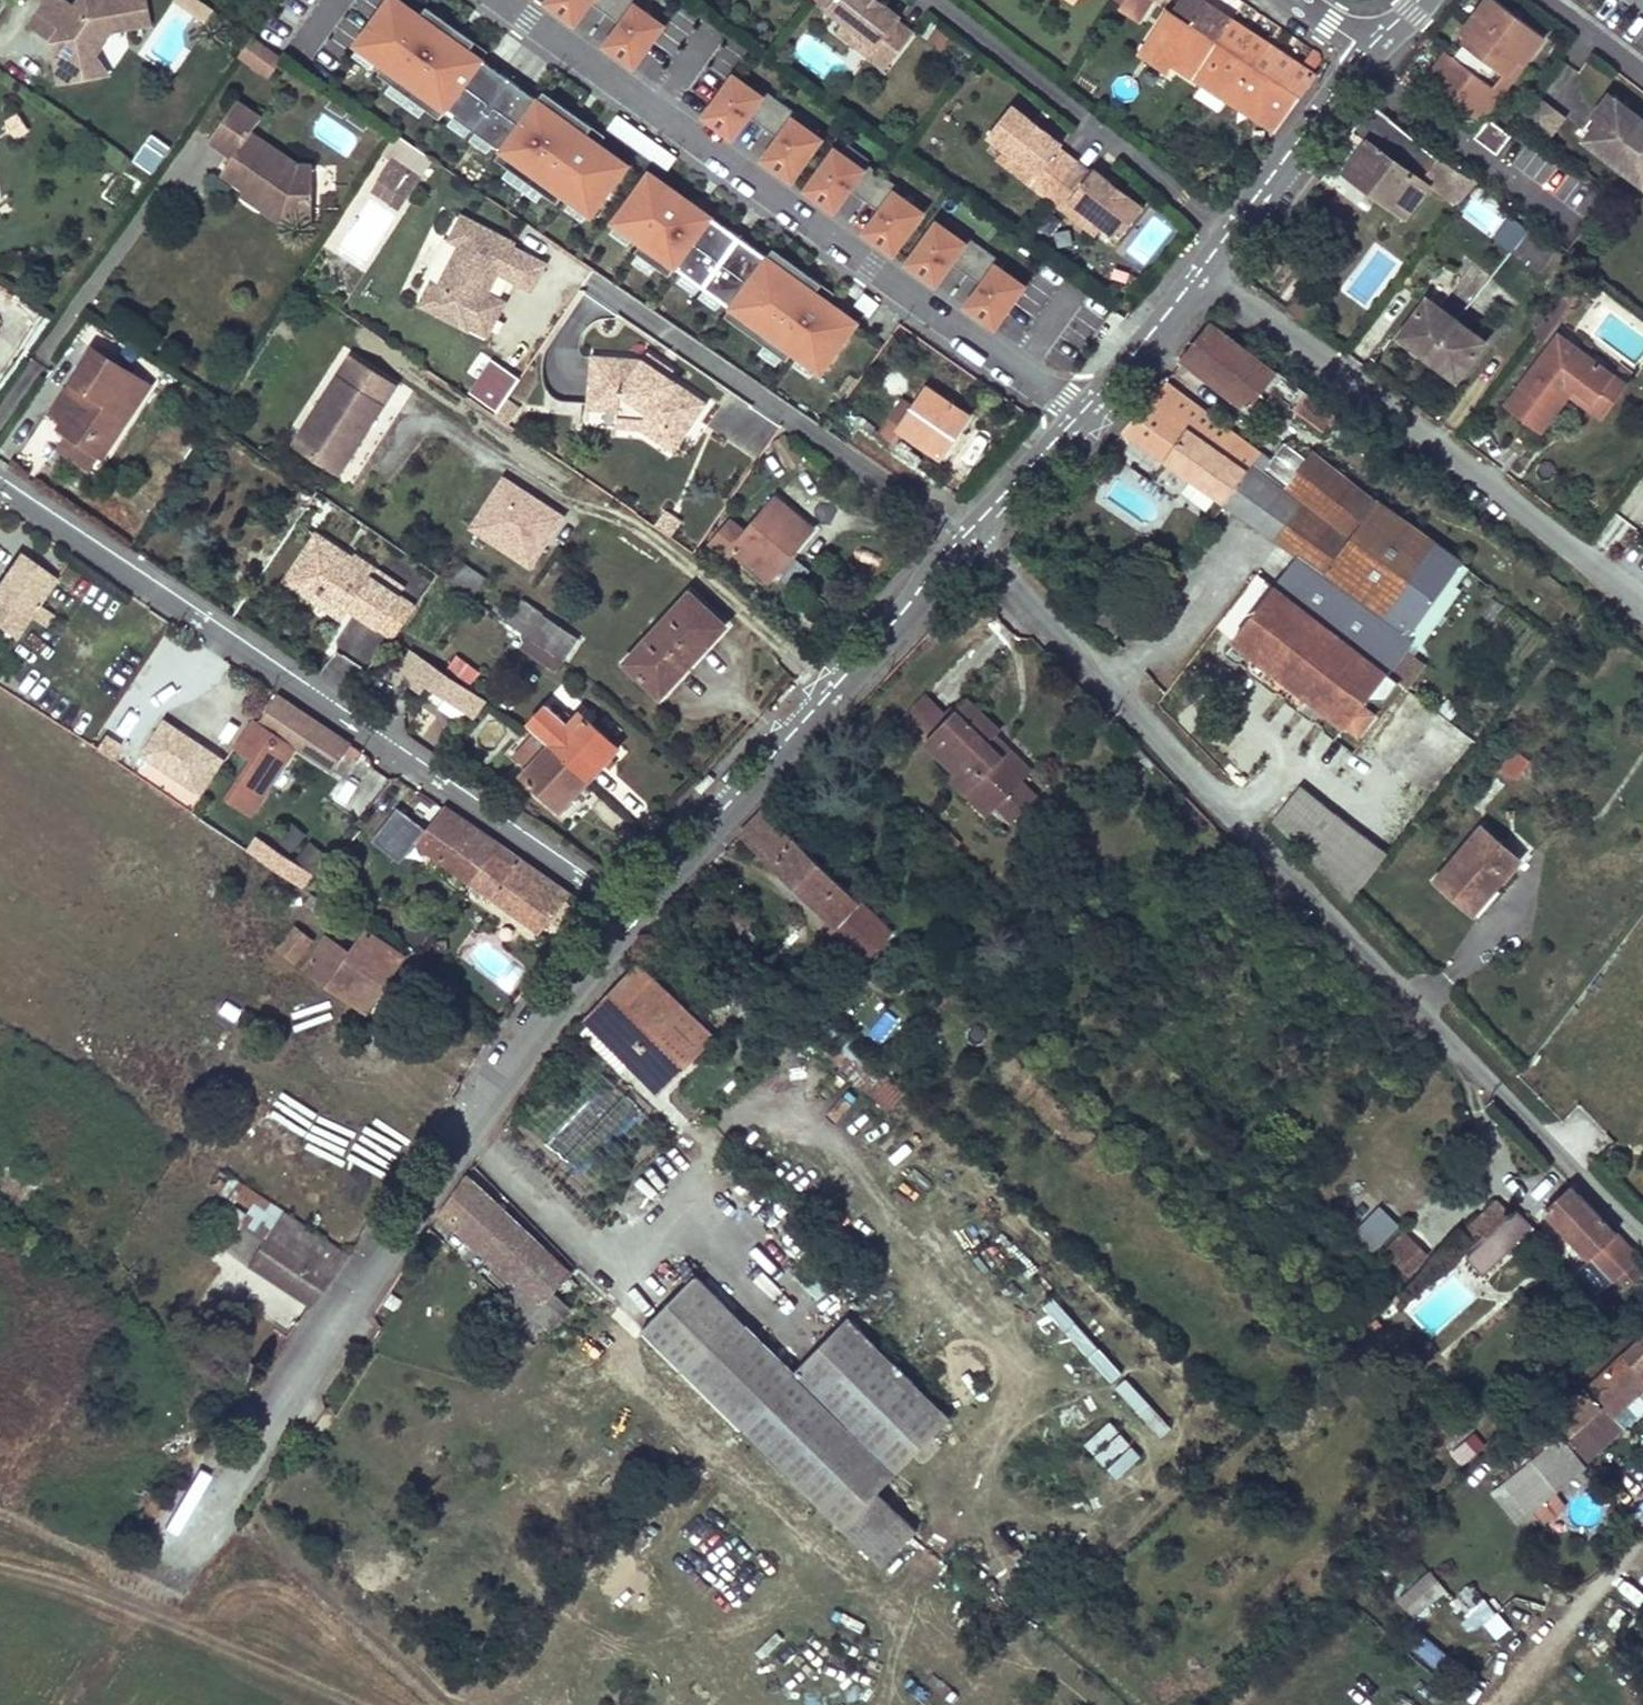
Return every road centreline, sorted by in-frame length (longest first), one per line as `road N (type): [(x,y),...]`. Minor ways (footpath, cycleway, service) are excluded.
road 1 (residential): [(965,541),(1642,1234)]
road 2 (residential): [(174,1556),(394,1228),(628,907)]
road 3 (residential): [(0,481),(628,907)]
road 4 (residential): [(1642,602),(1204,266)]
road 5 (residential): [(628,907),(965,541)]
road 6 (track): [(351,1704),(140,1610),(0,1569)]
road 7 (residential): [(965,541),(1079,419),(1204,266)]
road 8 (residential): [(1204,266),(1372,56)]

